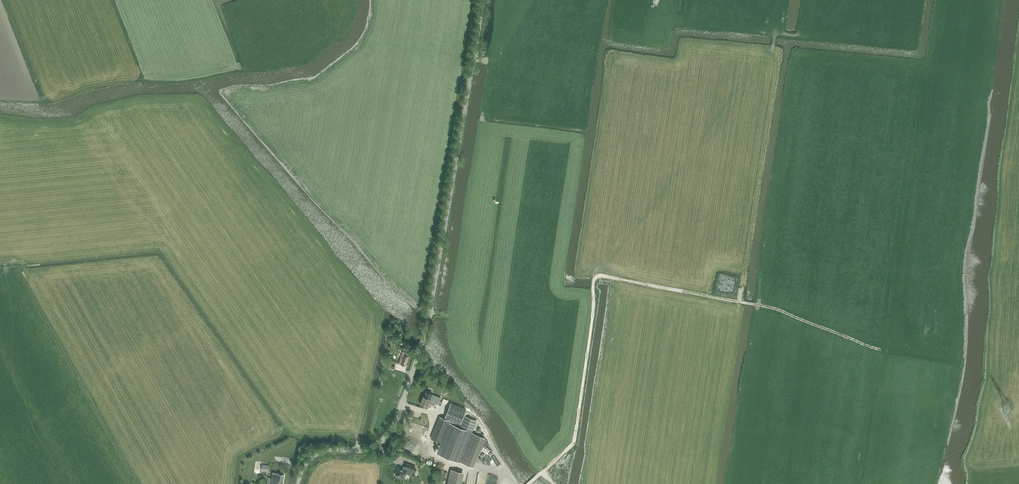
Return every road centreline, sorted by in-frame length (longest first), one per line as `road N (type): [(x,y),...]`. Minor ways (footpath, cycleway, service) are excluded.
road 1 (track): [(958,365),(867,346),(768,307),(600,276),(574,442),(529,483)]
road 2 (tertiary): [(297,483),(310,456),(372,444),(400,412),(430,313),(483,0)]
road 3 (track): [(994,0),(957,262),(958,365),(928,483)]
road 4 (track): [(796,36),(774,39),(739,302)]
road 5 (track): [(402,406),(433,419),(432,456),(485,468),(509,483)]

